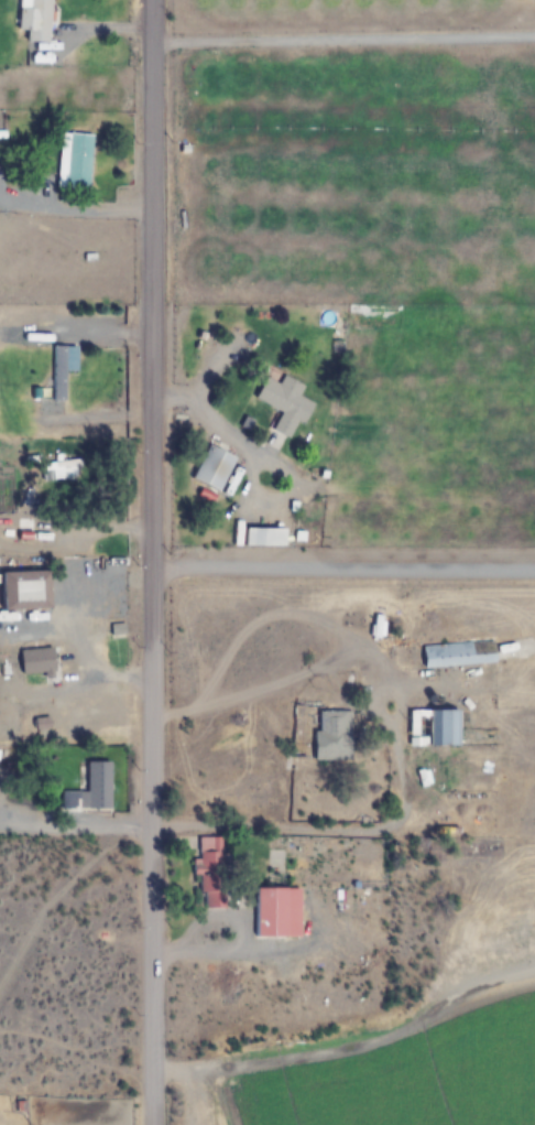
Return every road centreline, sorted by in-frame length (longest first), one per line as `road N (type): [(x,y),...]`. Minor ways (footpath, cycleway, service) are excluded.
road 1 (residential): [(156,1124),(156,0)]
road 2 (residential): [(534,566),(154,563)]

